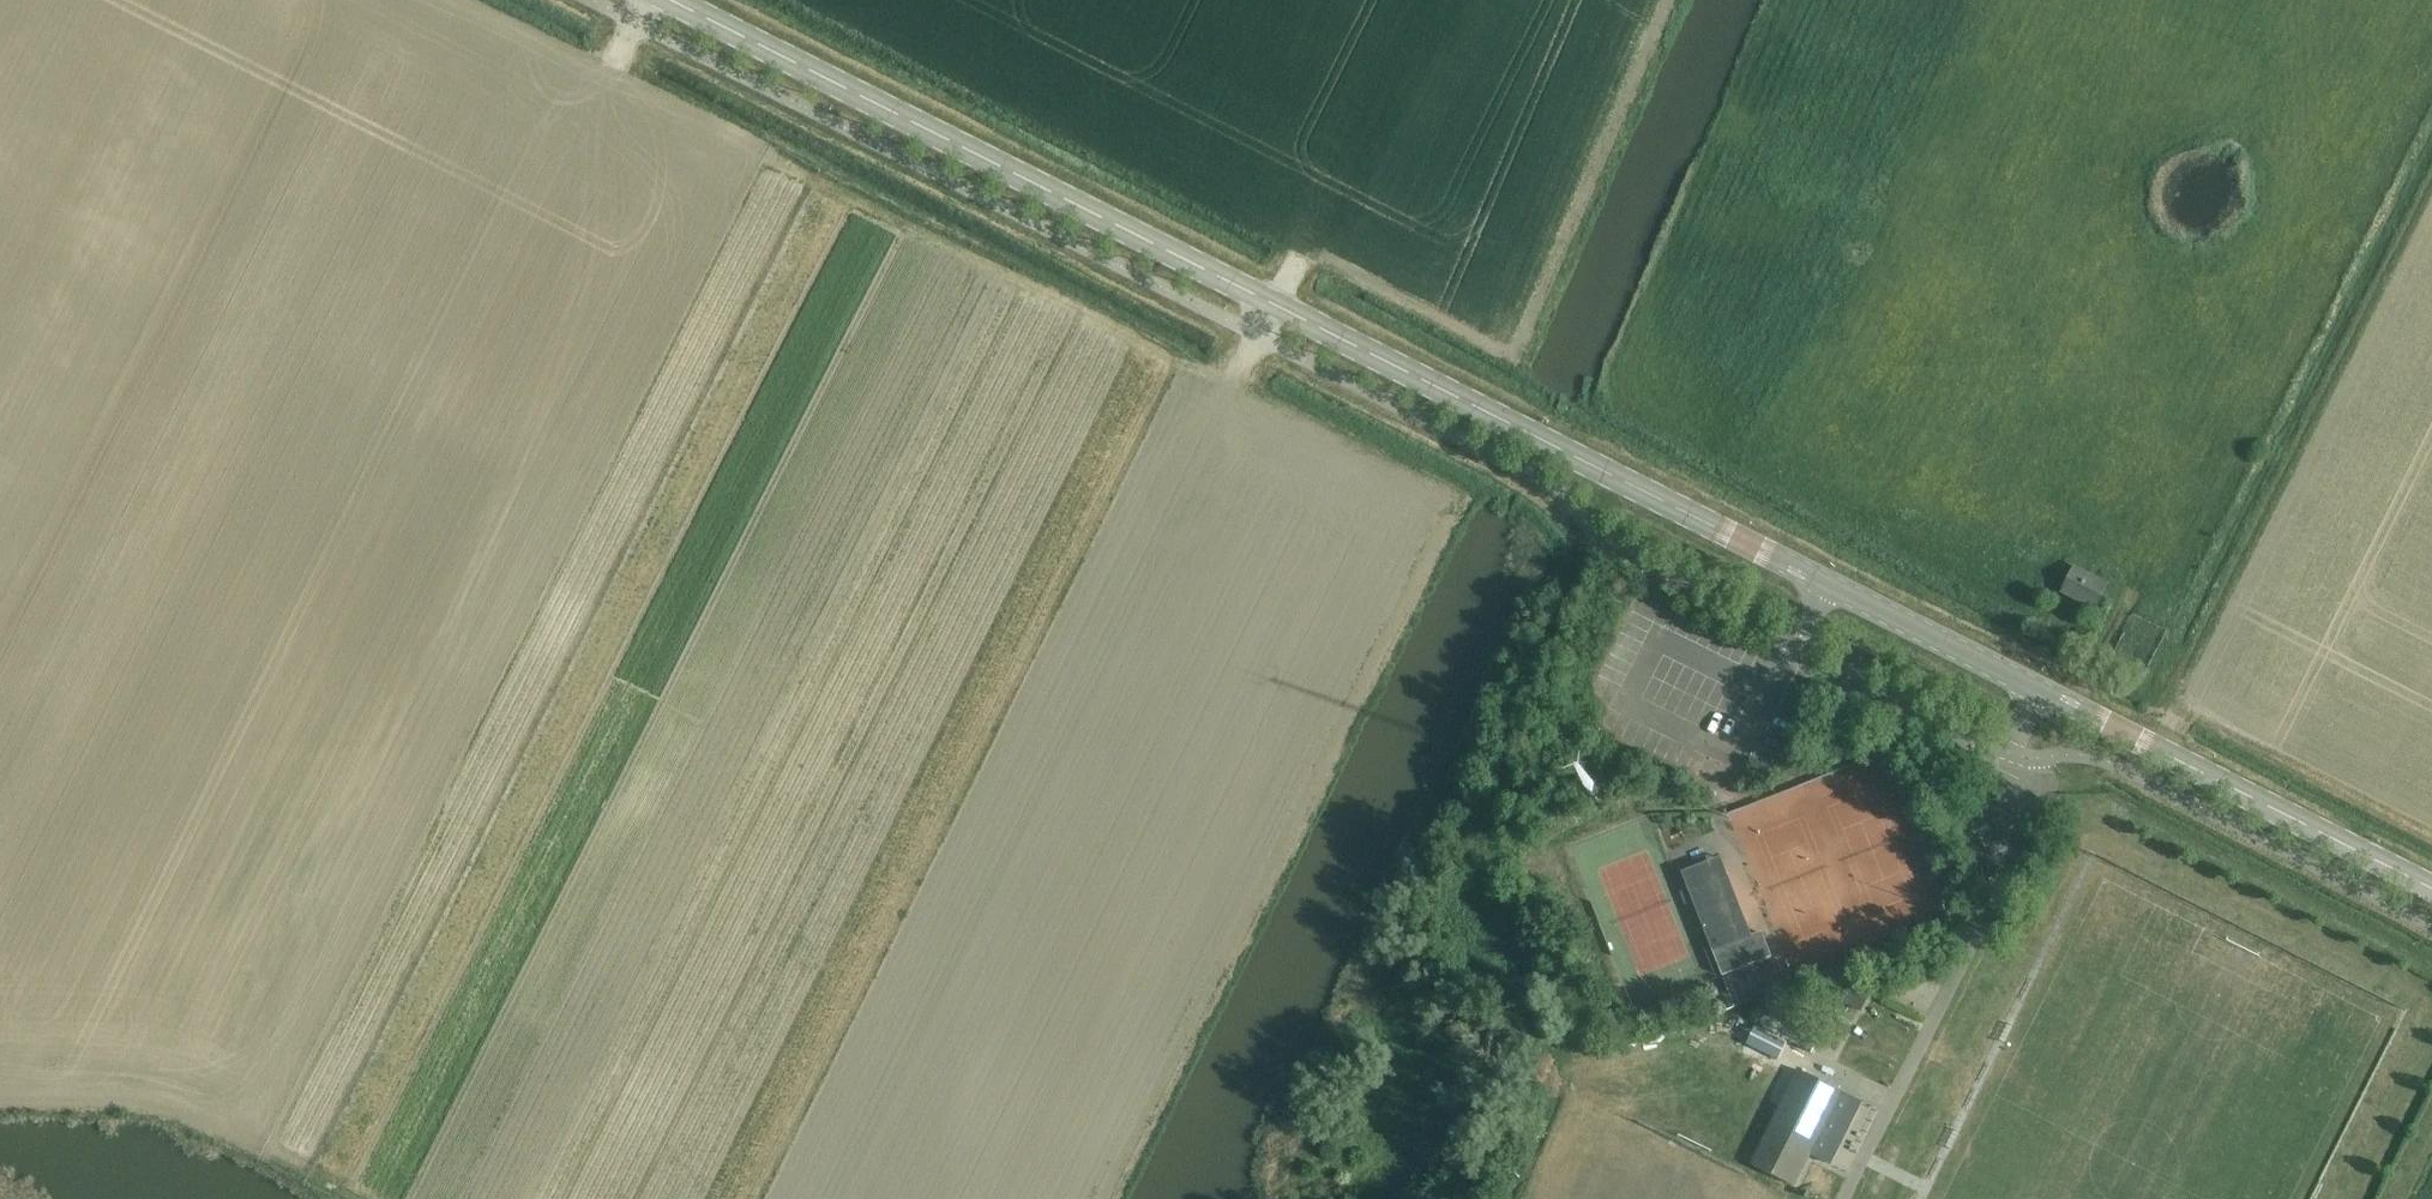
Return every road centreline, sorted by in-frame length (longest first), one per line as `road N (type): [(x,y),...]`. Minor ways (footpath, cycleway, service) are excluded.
road 1 (tertiary): [(2431,887),(665,0)]

